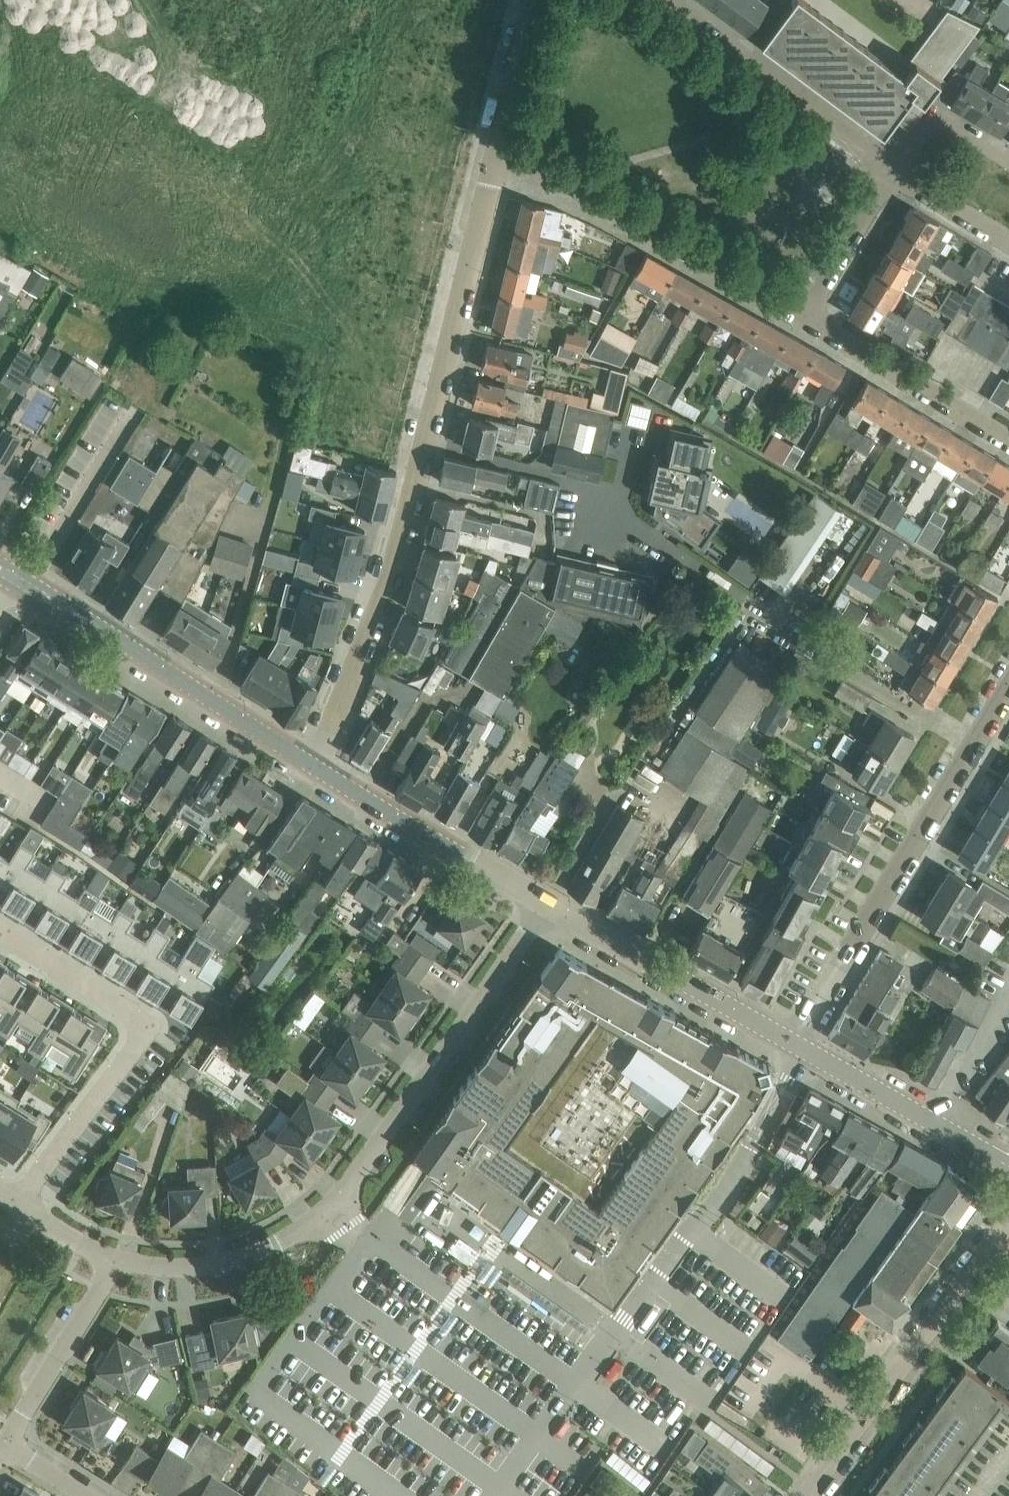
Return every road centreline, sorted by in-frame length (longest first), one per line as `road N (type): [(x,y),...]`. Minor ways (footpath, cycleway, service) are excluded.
road 1 (residential): [(316,768),(389,583),(498,144)]
road 2 (residential): [(115,1257),(160,1266),(221,1264),(316,1221),(345,1192),(548,905)]
road 3 (residential): [(795,1044),(1008,686)]
road 4 (residential): [(0,932),(129,1012),(139,1036),(16,1205)]
road 5 (residential): [(803,318),(498,144)]
road 6 (residential): [(806,1495),(1008,1223)]
road 7 (residential): [(894,171),(665,0)]
road 8 (tertiary): [(795,1044),(548,905)]
road 9 (tertiary): [(548,905),(316,768)]
road 10 (tertiary): [(316,768),(93,625)]
road 11 (tertiary): [(1008,1166),(795,1044)]
road 12 (residential): [(1008,441),(803,318)]
road 13 (residential): [(5,1443),(115,1257)]
road 14 (residential): [(803,318),(894,171)]
road 15 (unclassified): [(498,144),(534,0)]
road 16 (residential): [(1008,159),(935,121),(894,171)]
road 17 (residential): [(1008,241),(894,171)]

